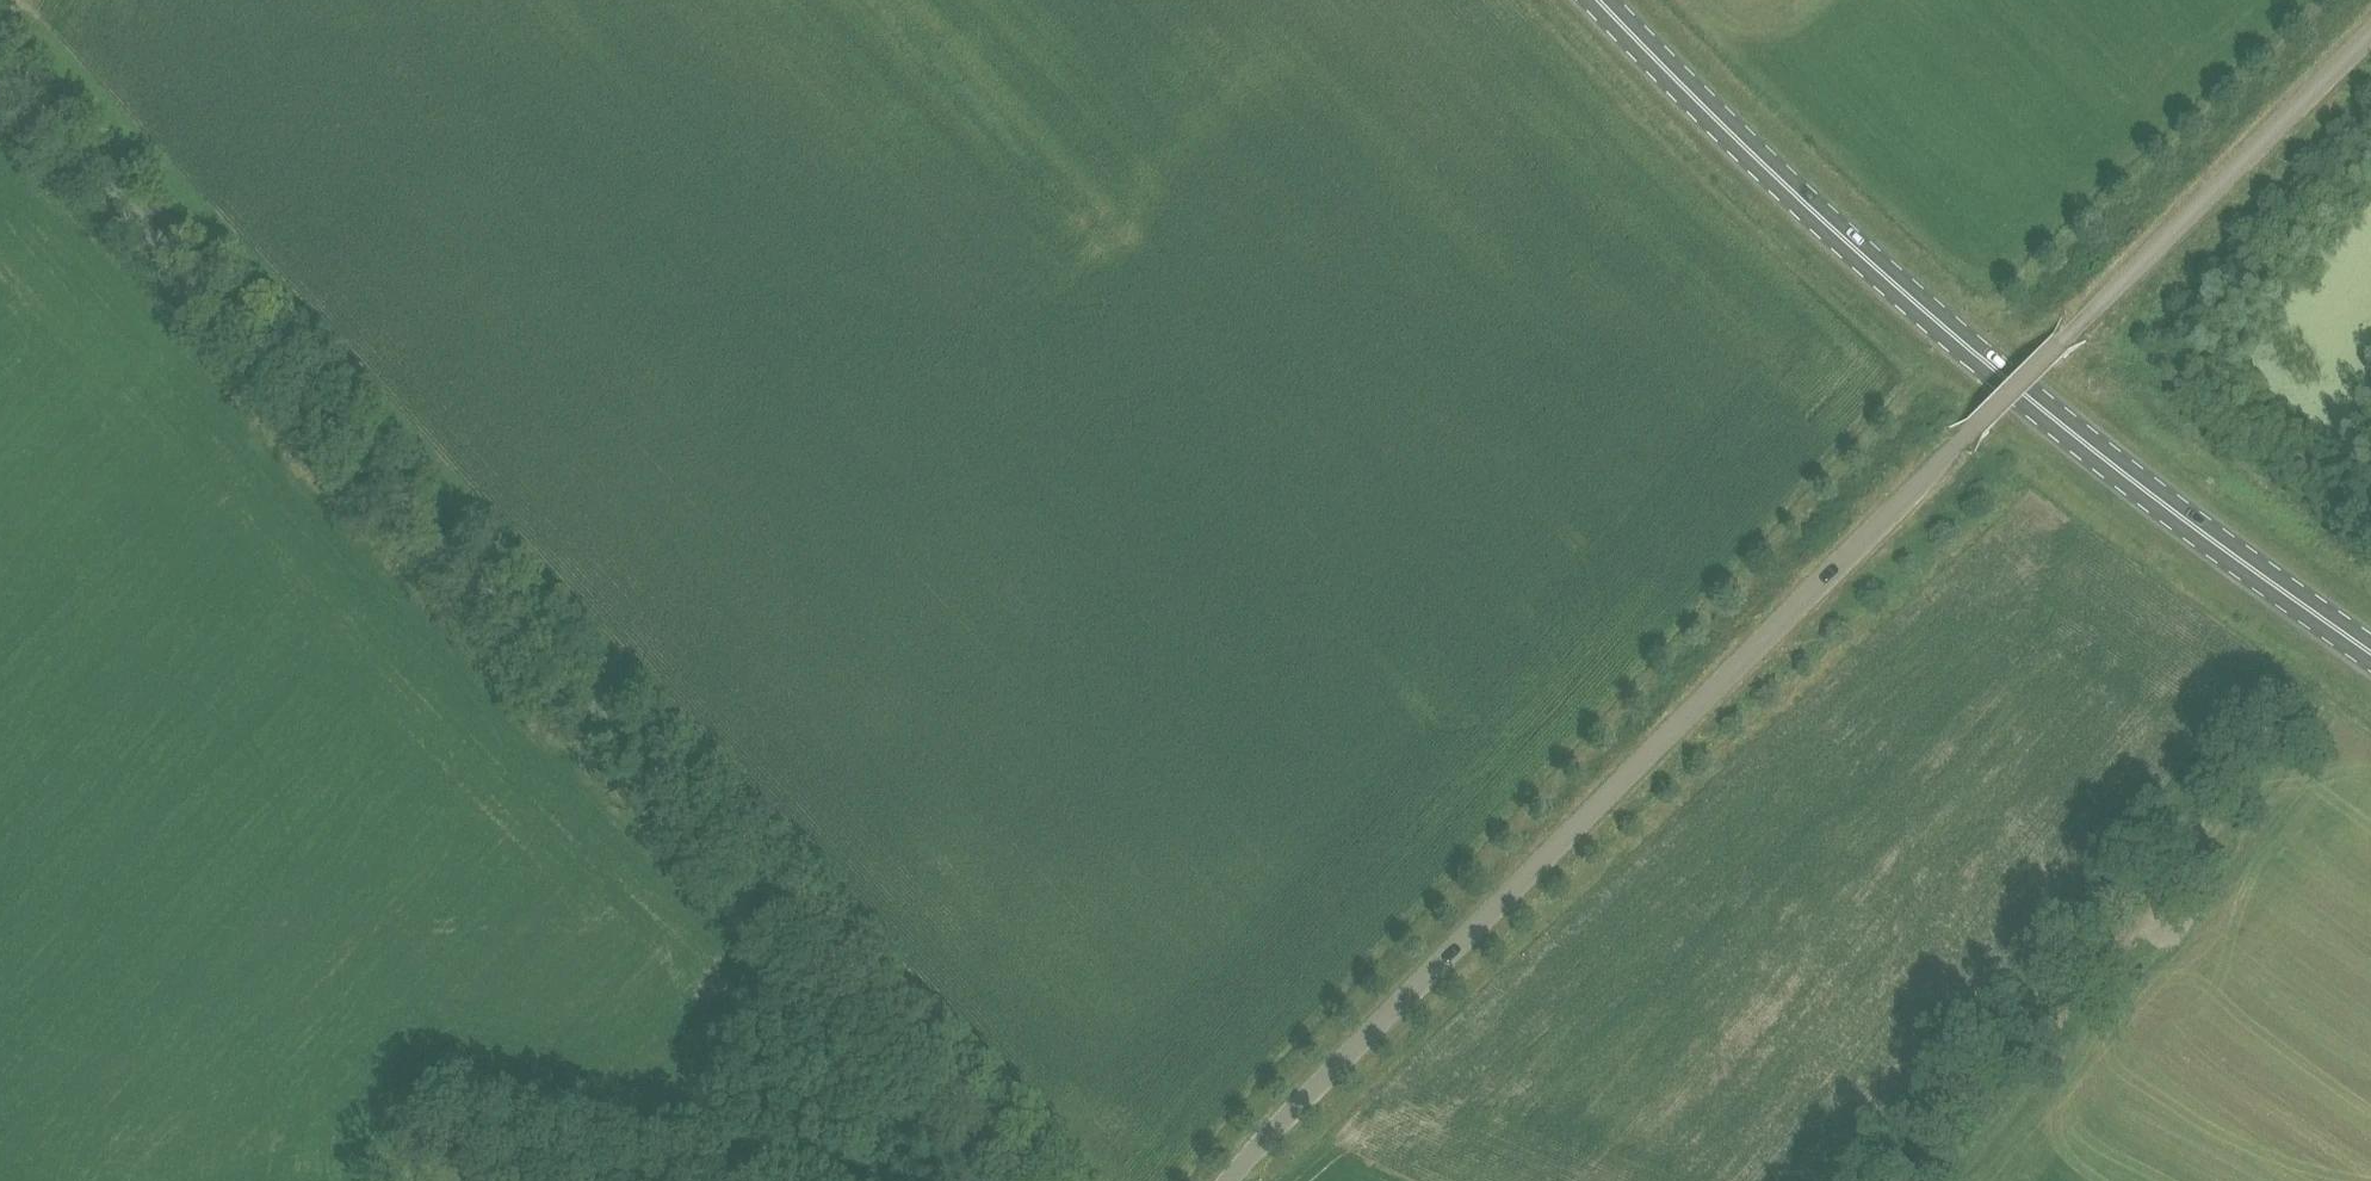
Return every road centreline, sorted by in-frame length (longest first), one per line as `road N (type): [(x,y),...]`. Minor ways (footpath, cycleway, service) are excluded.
road 1 (unclassified): [(1229,1180),(2370,33)]
road 2 (unclassified): [(1032,1180),(0,81)]
road 3 (primary): [(1598,0),(1917,304),(2370,644)]

